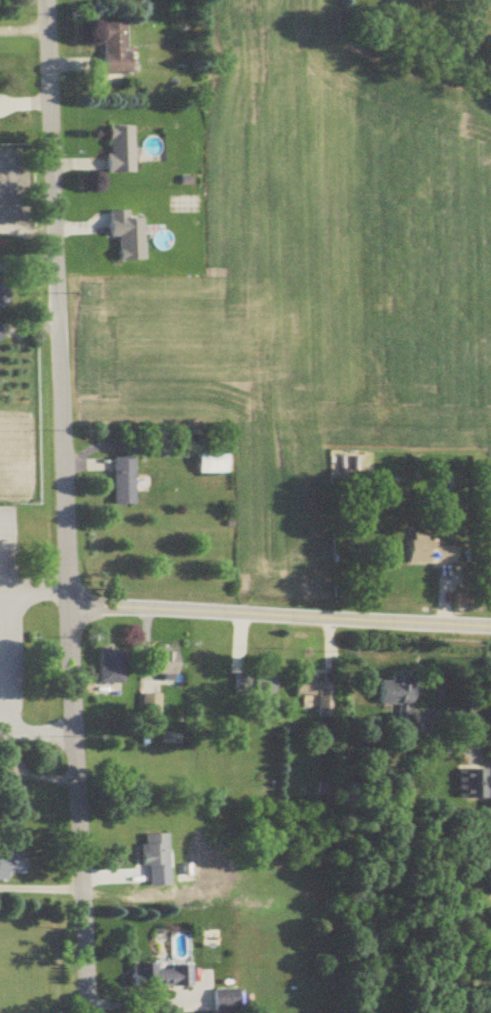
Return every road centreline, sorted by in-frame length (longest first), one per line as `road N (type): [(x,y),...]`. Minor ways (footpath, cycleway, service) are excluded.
road 1 (residential): [(82,1012),(47,0)]
road 2 (residential): [(490,627),(68,609)]

